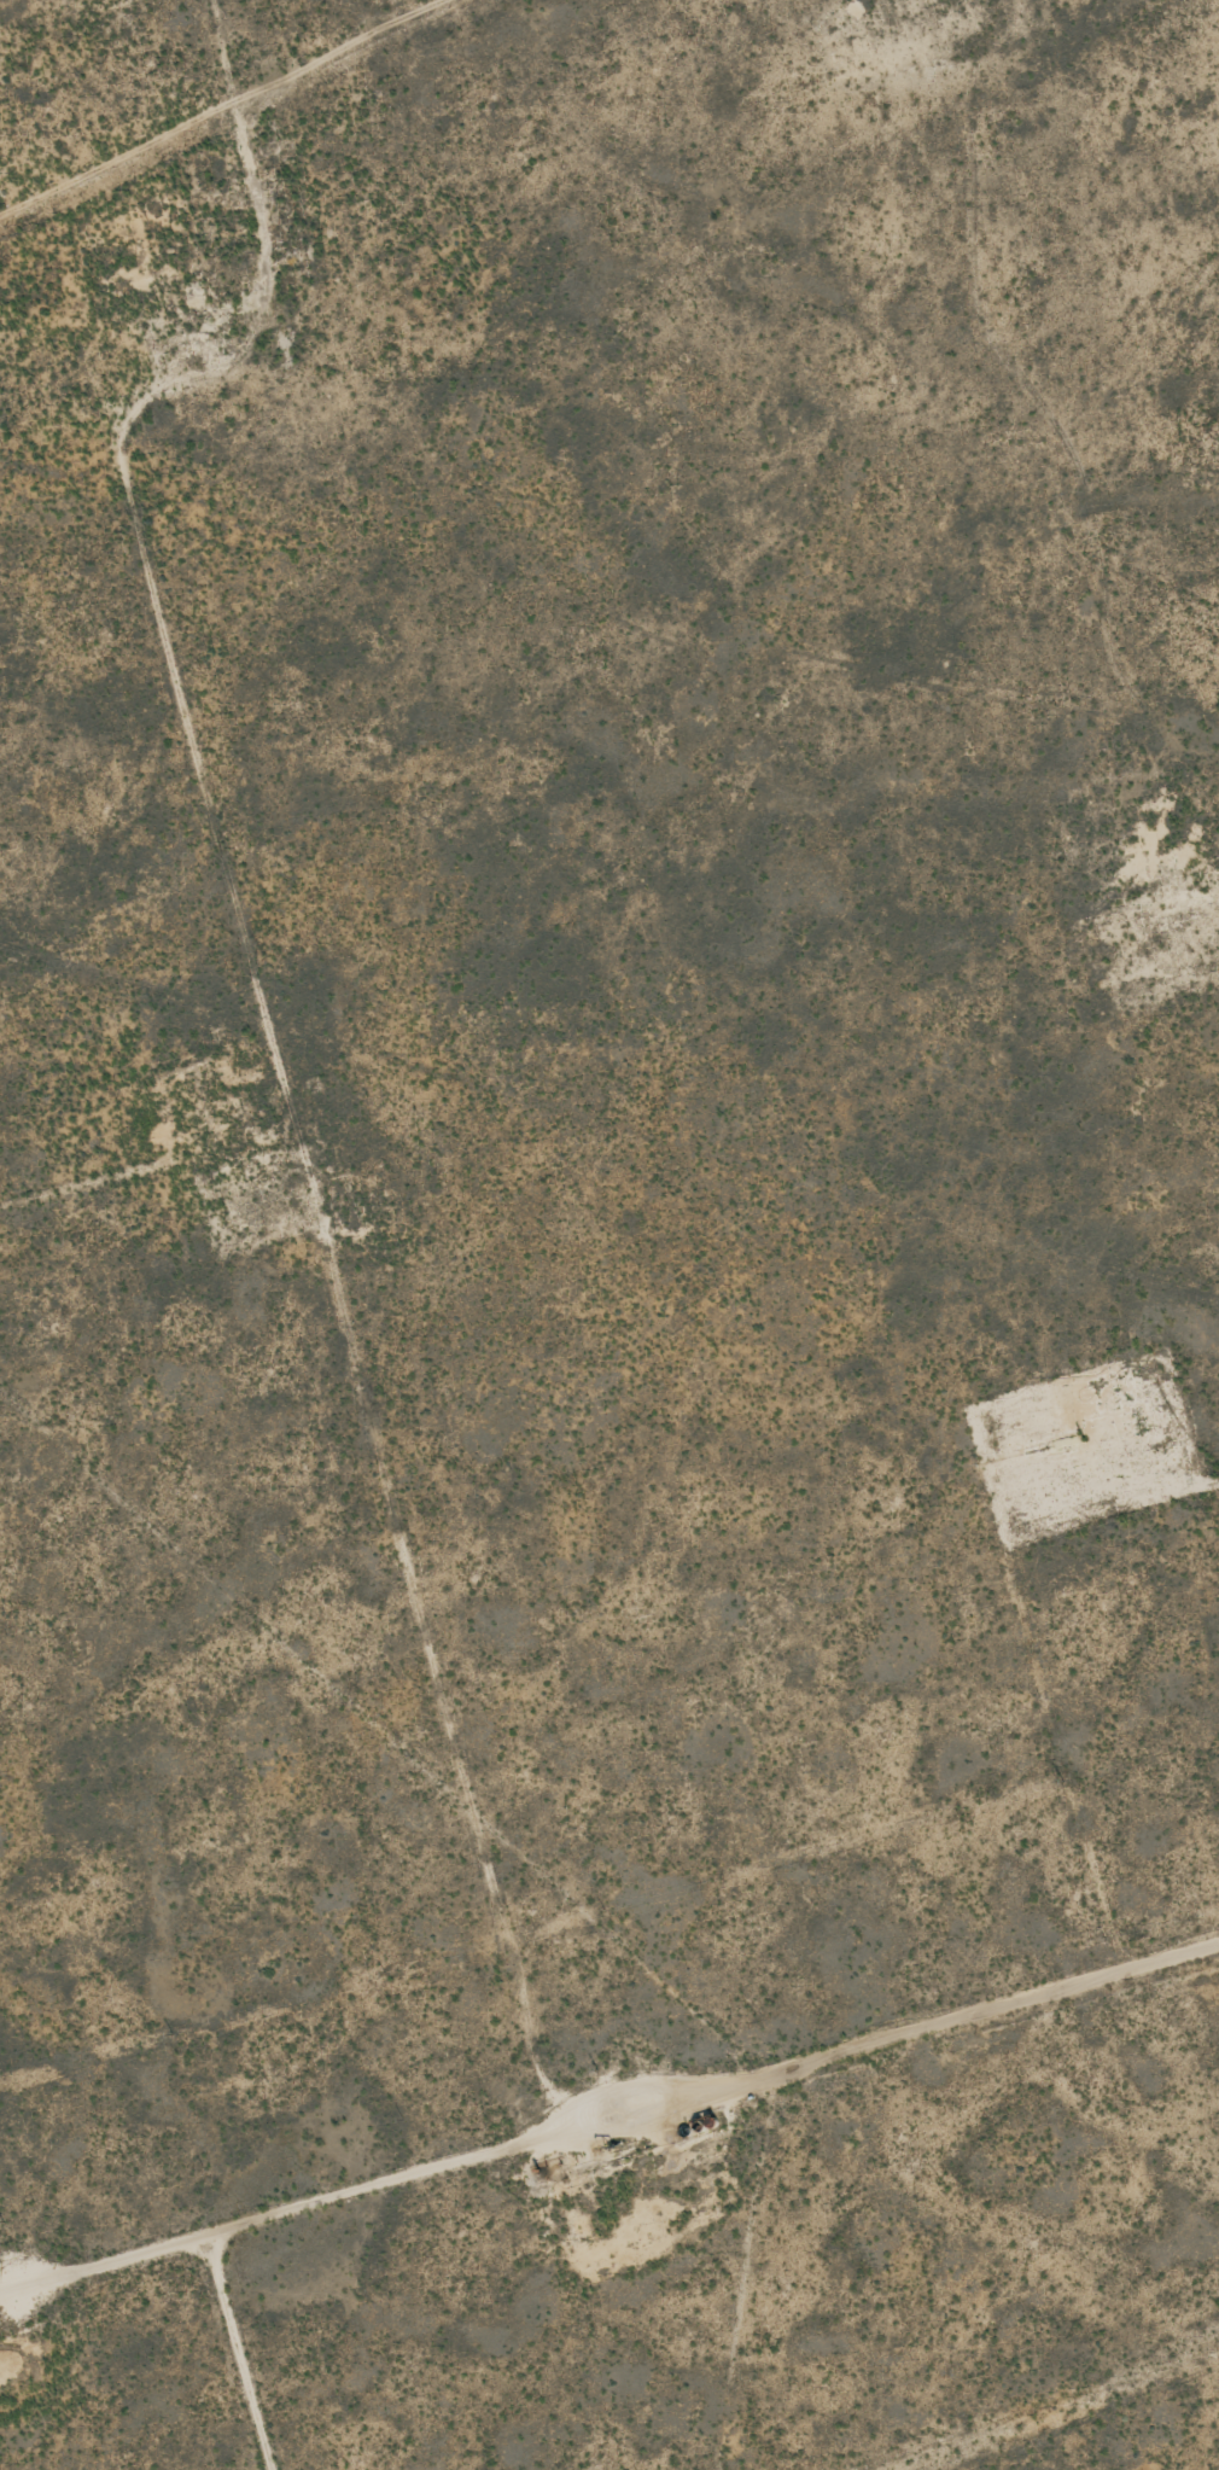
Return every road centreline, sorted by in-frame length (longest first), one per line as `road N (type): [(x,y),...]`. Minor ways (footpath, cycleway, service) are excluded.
road 1 (track): [(546,2236),(93,525),(93,477),(117,443),(209,385),(220,360),(220,301),(154,0)]
road 2 (track): [(0,2386),(1218,2043)]
road 3 (track): [(976,0),(972,82),(940,138),(927,194),(916,293),(927,360),(1020,513),(1065,691),(1065,736),(1115,821),(1184,901),(1218,926)]
road 4 (track): [(0,1224),(103,1205),(268,1205)]

